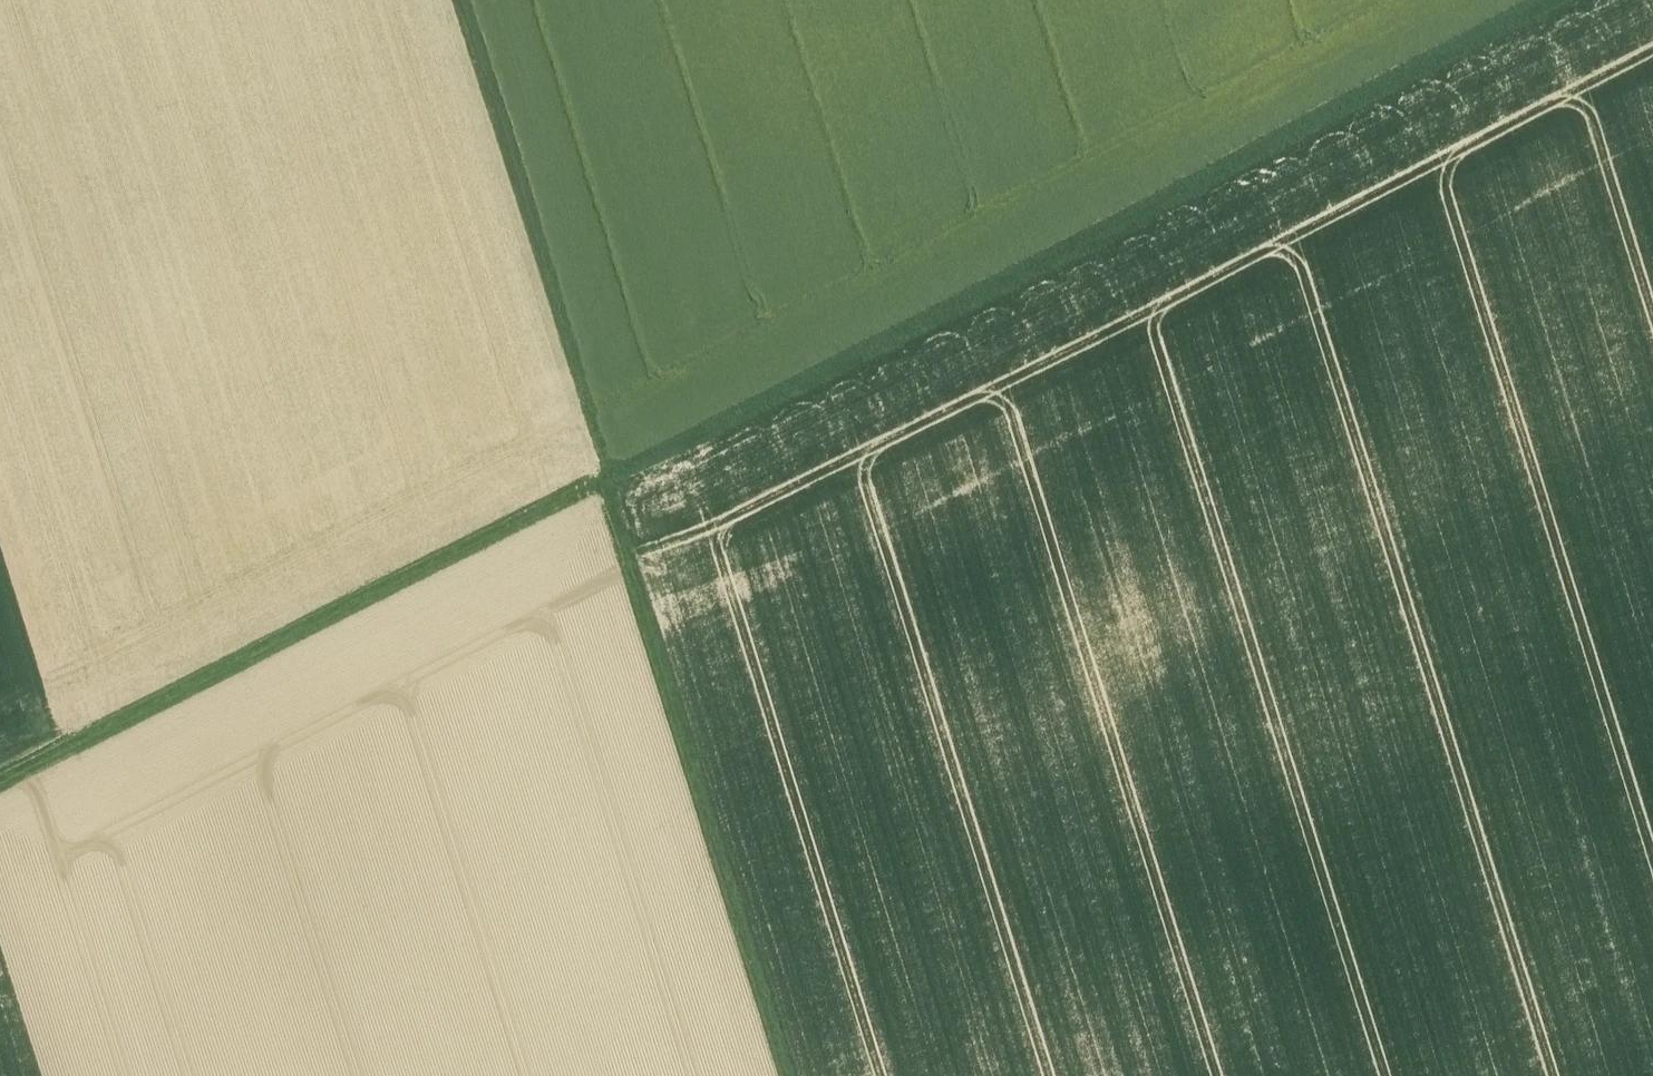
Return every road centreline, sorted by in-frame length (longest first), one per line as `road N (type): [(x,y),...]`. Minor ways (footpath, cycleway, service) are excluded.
road 1 (track): [(1556,0),(0,777)]
road 2 (track): [(788,1075),(457,0)]

